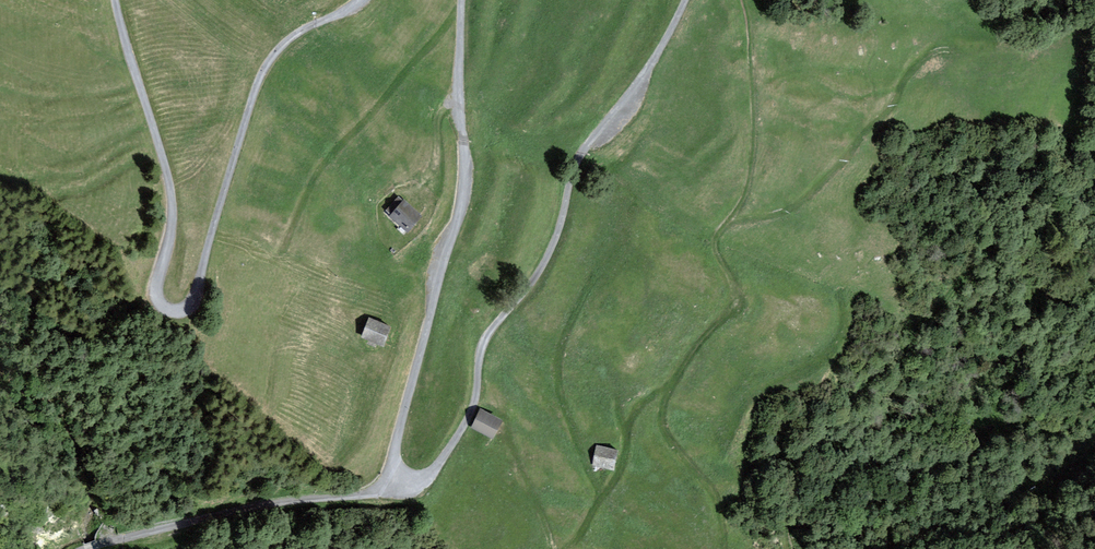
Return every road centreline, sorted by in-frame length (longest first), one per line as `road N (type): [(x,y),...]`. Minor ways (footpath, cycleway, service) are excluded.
road 1 (unclassified): [(358,0),(290,39),(266,65),(194,297),(176,311),(156,293),(170,236),(171,189),(115,0)]
road 2 (track): [(724,548),(717,499),(661,418),(673,382),(735,294),(717,235),(739,206),(754,134),(742,0)]
road 3 (track): [(1094,109),(1084,125),(975,173),(973,191),(990,233),(982,251),(783,469),(777,501),(789,548)]
road 4 (unclassified): [(385,481),(423,477),(447,453),(473,406),(484,342),(546,259),(576,164),(685,0)]
road 5 (unclassified): [(385,481),(463,195),(462,0)]
road 6 (track): [(1094,505),(1026,489),(995,410),(1004,384),(1057,346),(1094,286)]
road 7 (unclassified): [(87,548),(250,507),(366,494),(385,481)]
road 8 (track): [(1094,257),(1057,197),(1060,179),(1094,159)]

